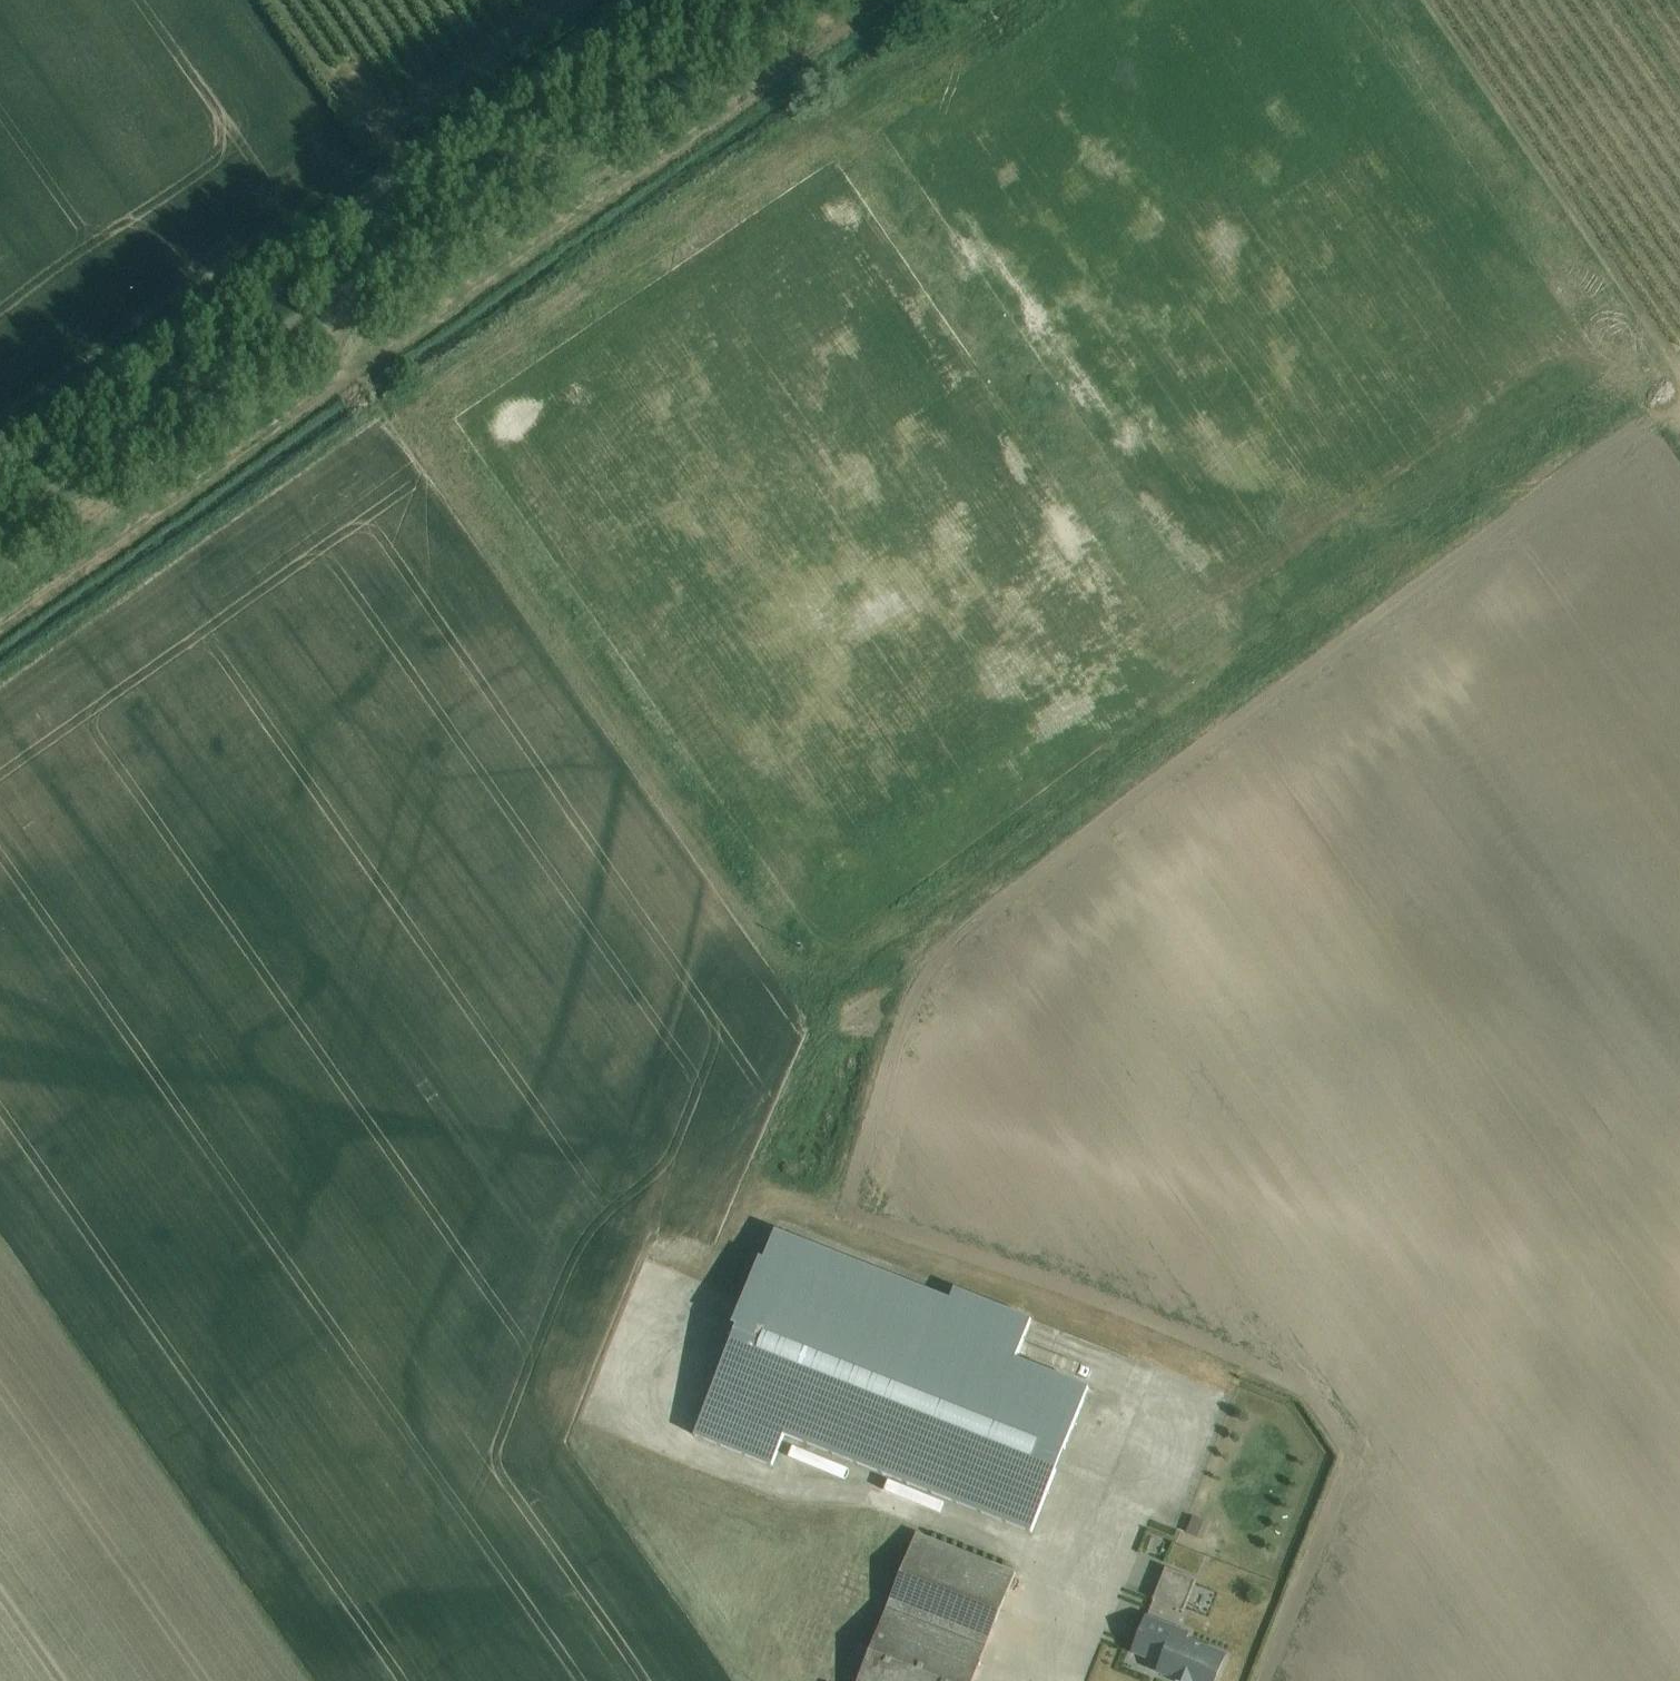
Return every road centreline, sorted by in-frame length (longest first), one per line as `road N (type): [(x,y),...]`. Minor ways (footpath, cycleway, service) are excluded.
road 1 (track): [(653,0),(0,453)]

